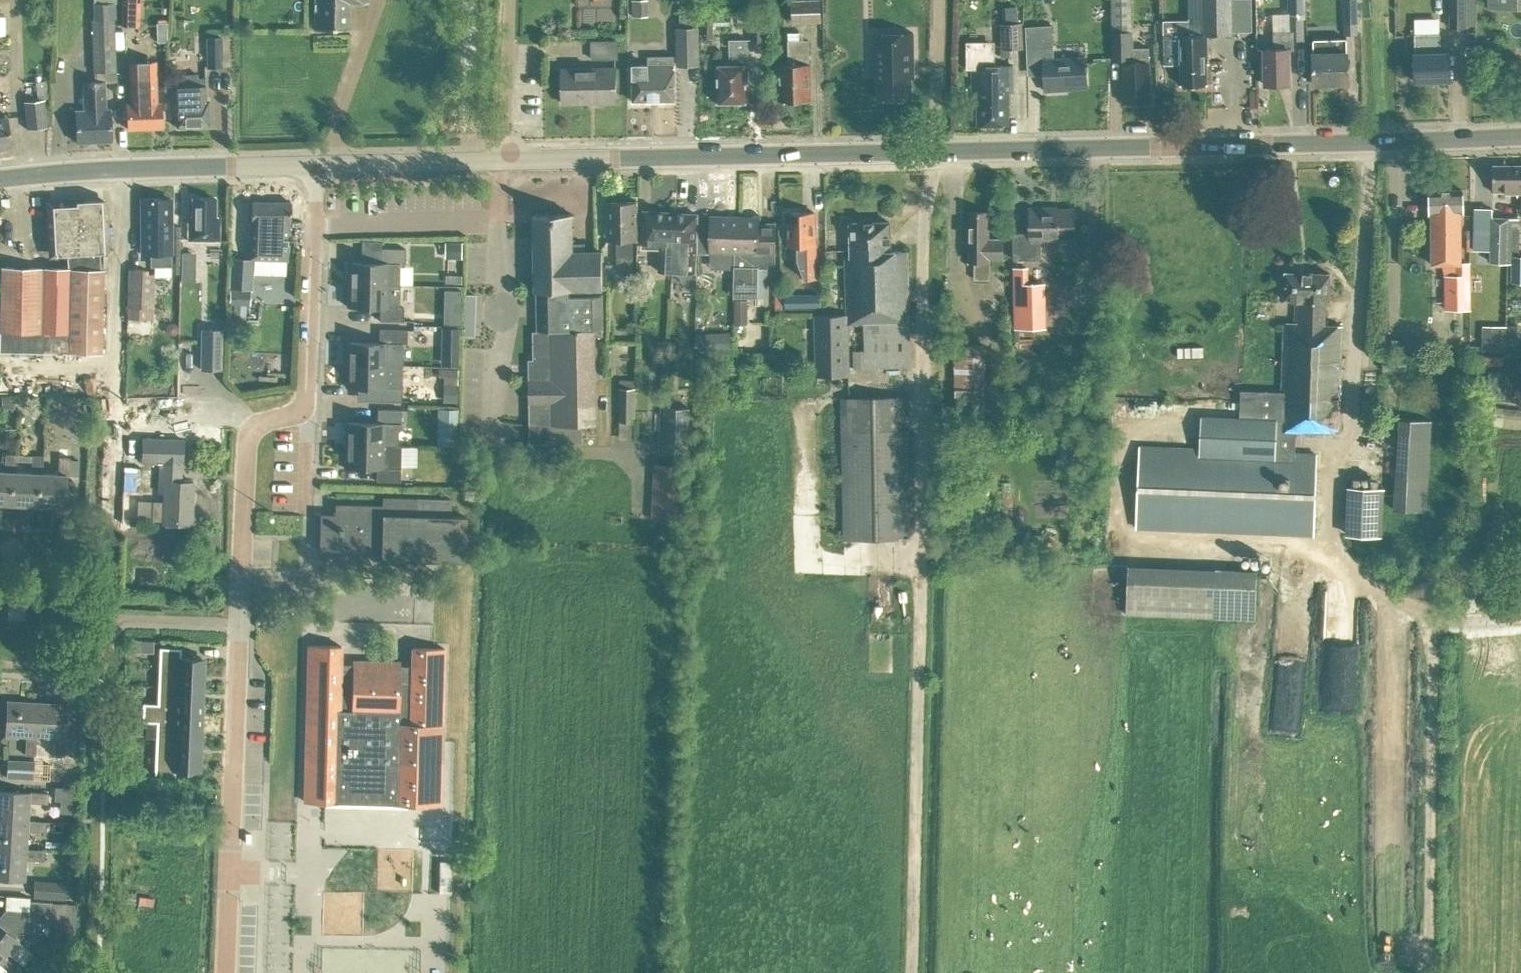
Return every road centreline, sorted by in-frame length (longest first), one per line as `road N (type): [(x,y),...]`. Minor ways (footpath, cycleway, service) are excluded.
road 1 (tertiary): [(502,158),(1520,136)]
road 2 (residential): [(233,824),(248,445),(255,430),(308,402),(318,163)]
road 3 (tertiary): [(0,178),(318,163)]
road 4 (tertiary): [(318,163),(502,158)]
road 5 (residential): [(502,158),(506,0)]

